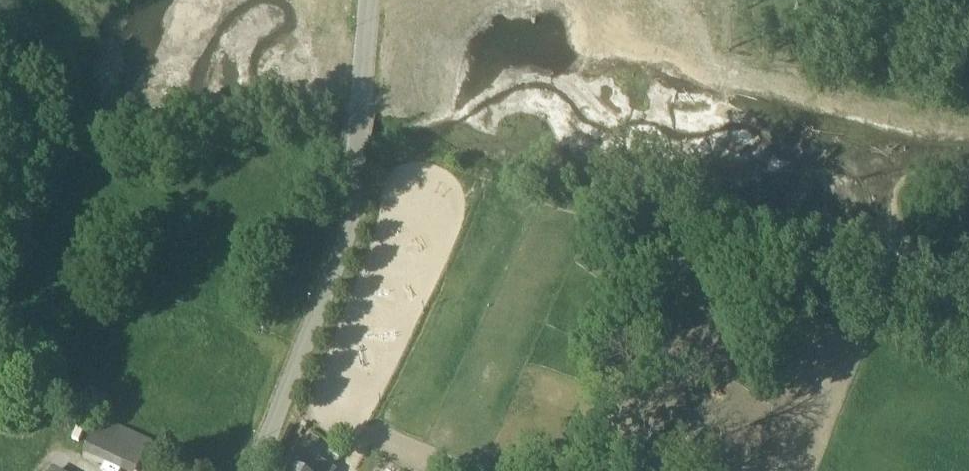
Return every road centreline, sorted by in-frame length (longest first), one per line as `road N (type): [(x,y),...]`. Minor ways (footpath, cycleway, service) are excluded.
road 1 (residential): [(368,0),(348,225),(256,470)]

